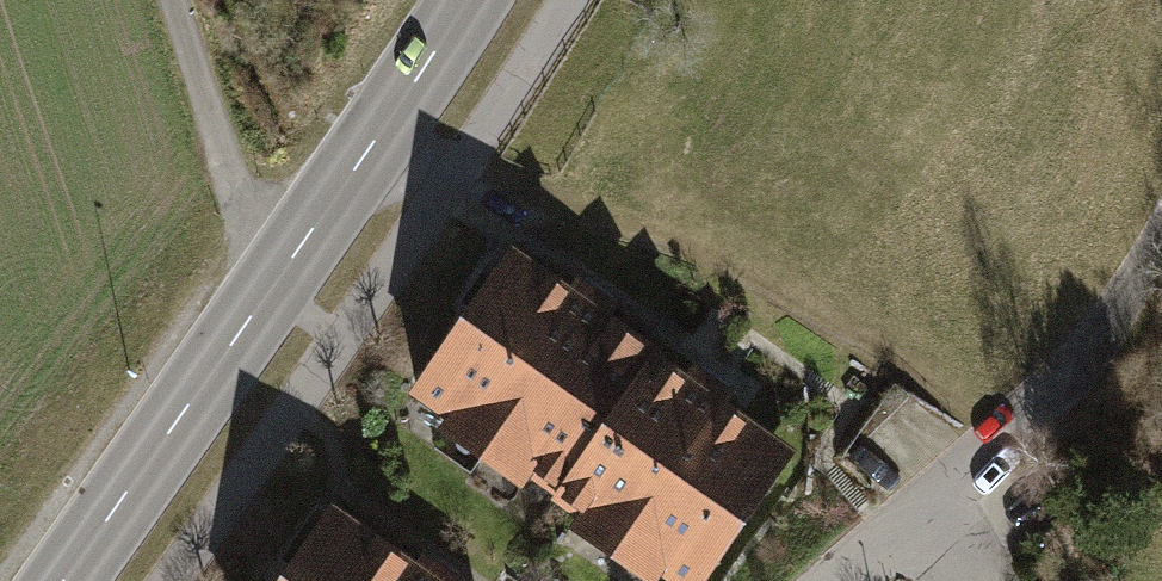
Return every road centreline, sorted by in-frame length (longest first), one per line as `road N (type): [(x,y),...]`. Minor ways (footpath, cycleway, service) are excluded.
road 1 (secondary): [(65,580),(386,130),(467,0)]
road 2 (track): [(940,509),(1017,439),(1161,250)]
road 3 (track): [(268,297),(170,0)]

